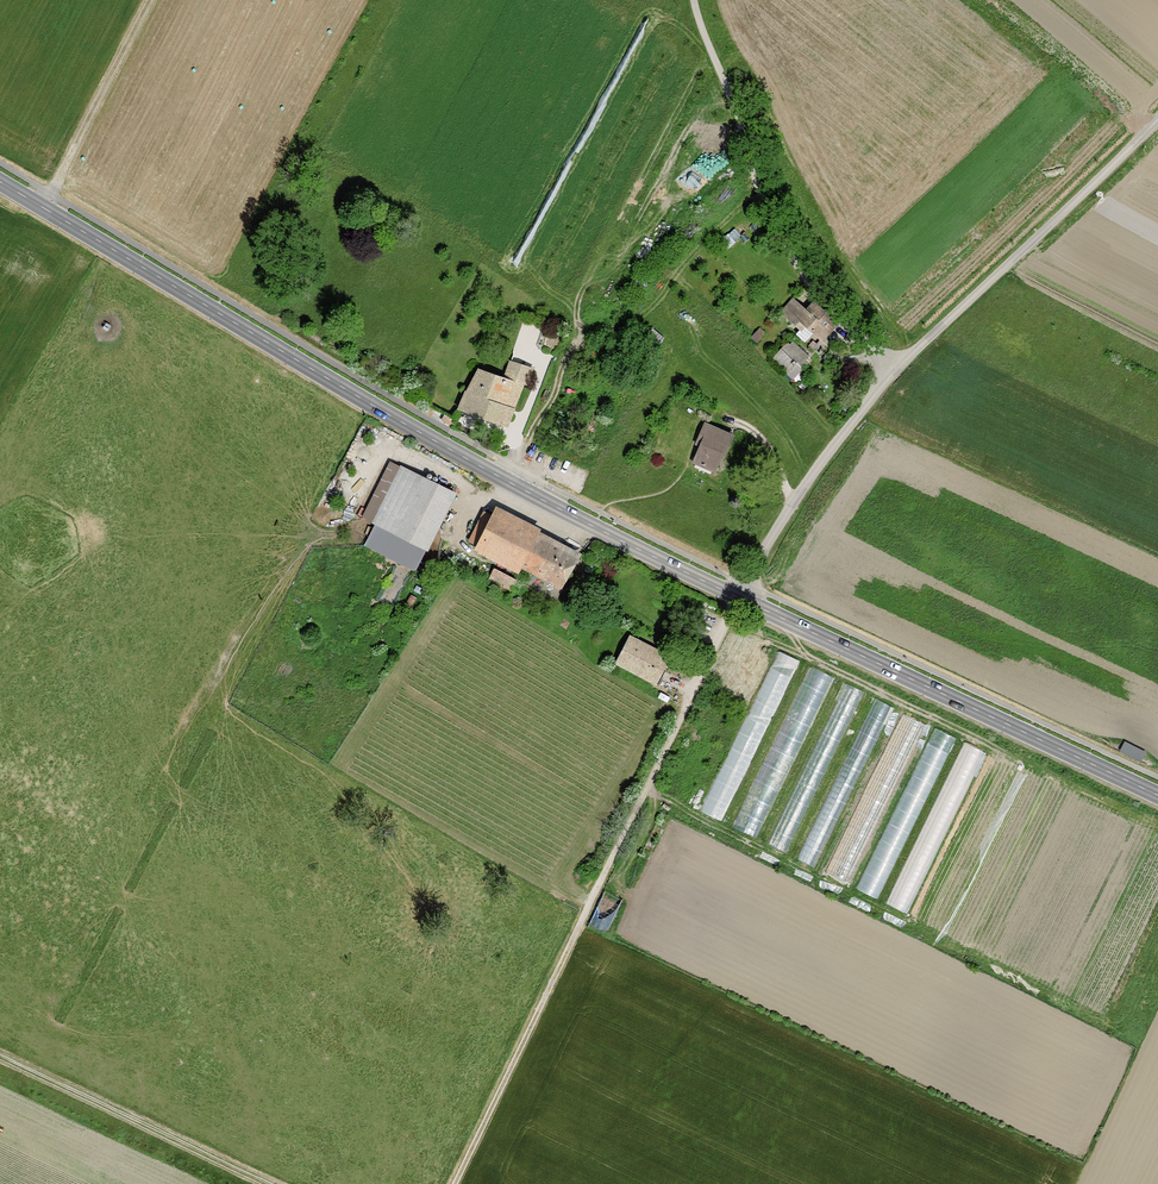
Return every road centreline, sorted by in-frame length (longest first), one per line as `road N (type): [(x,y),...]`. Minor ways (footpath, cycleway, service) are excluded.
road 1 (secondary): [(737,597),(450,449),(0,181)]
road 2 (track): [(737,597),(456,1183)]
road 3 (secondary): [(1157,795),(737,597)]
road 4 (track): [(894,370),(1157,118)]
road 5 (track): [(841,319),(801,272),(760,192),(694,0)]
road 6 (residential): [(737,597),(801,490),(894,370),(841,319)]
road 7 (track): [(273,1183),(0,1054)]
road 8 (track): [(43,207),(149,0)]
road 9 (track): [(57,182),(209,273),(241,260)]
road 10 (track): [(516,468),(580,335),(584,285)]

